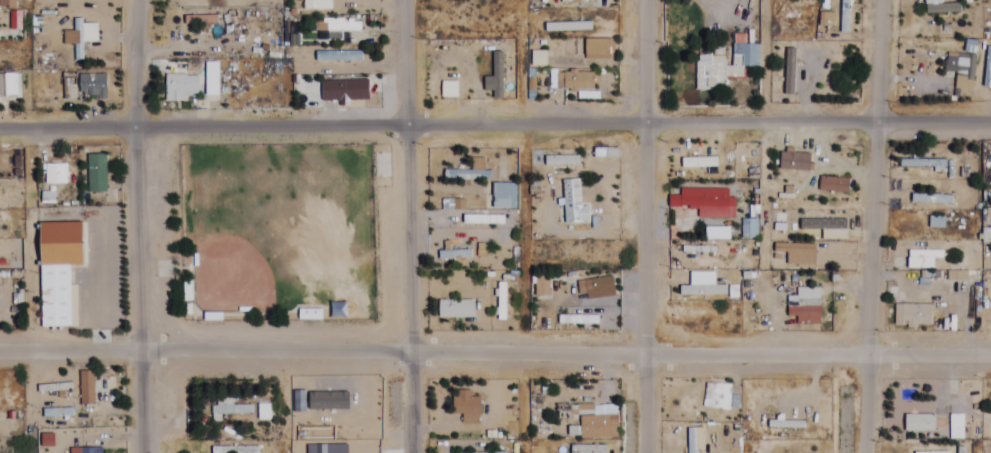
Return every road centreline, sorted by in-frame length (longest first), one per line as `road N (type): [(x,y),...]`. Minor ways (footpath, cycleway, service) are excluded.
road 1 (residential): [(990,353),(0,357)]
road 2 (residential): [(990,126),(0,129)]
road 3 (residential): [(413,452),(400,0)]
road 4 (residential): [(866,452),(878,0)]
road 5 (residential): [(146,452),(144,0)]
road 6 (residential): [(641,452),(639,0)]

